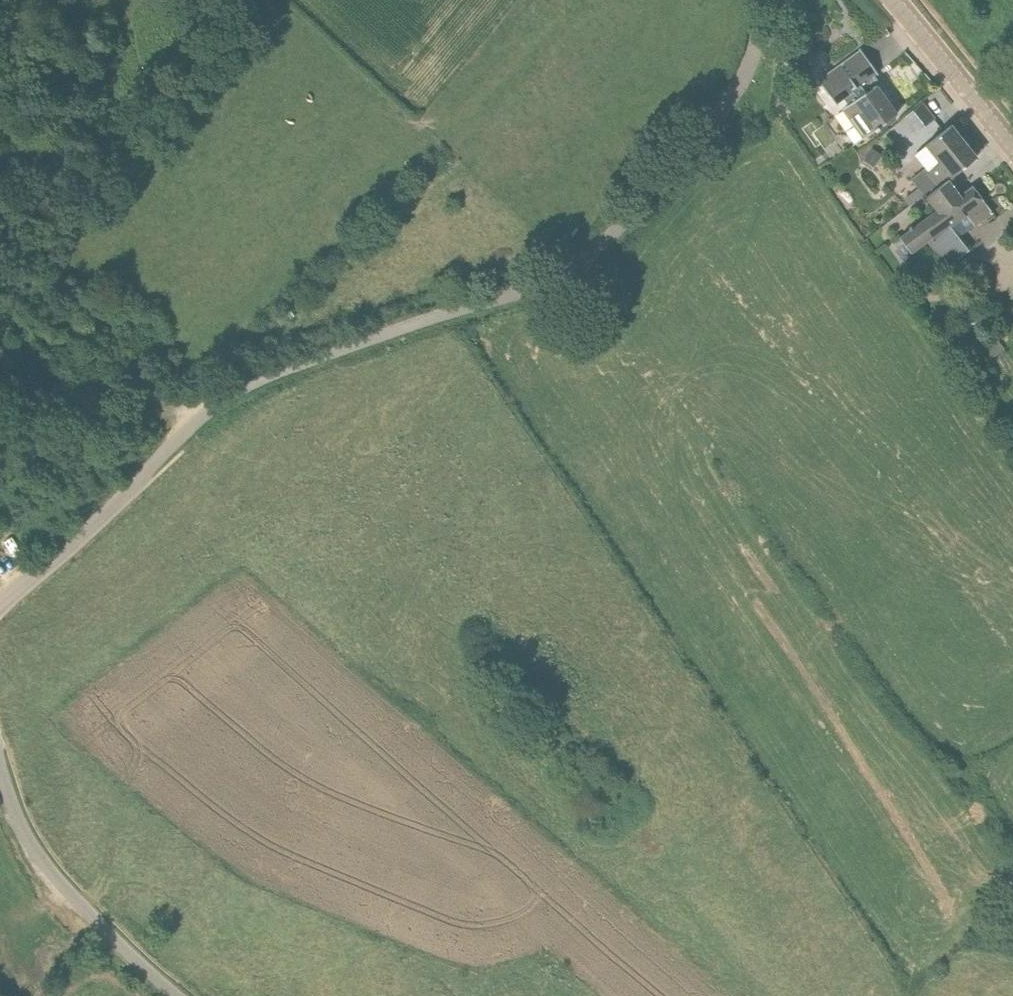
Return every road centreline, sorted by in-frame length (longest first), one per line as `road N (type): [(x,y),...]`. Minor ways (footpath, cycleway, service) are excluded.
road 1 (unclassified): [(0,604),(221,397),(282,369),(574,269),(742,83),(759,37),(759,0)]
road 2 (unclassified): [(177,995),(47,867),(0,767)]
road 3 (tertiary): [(1012,147),(893,0)]

